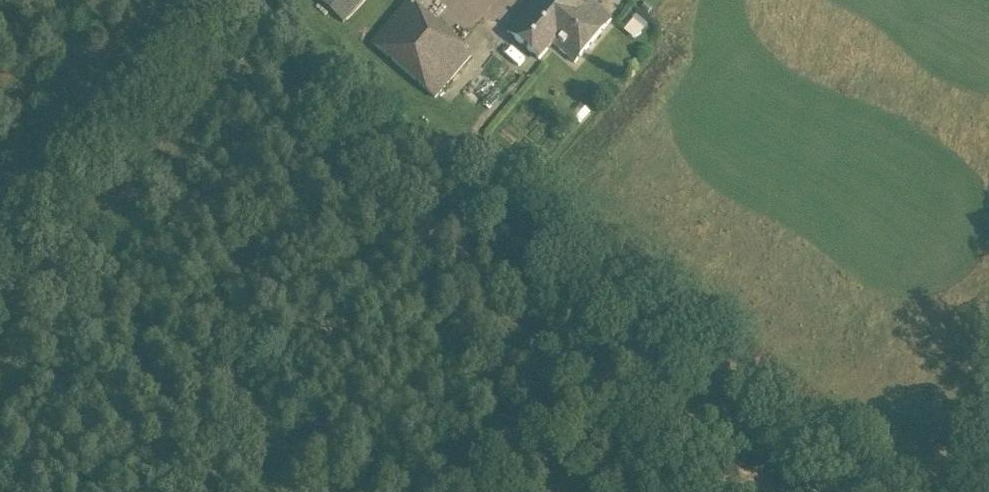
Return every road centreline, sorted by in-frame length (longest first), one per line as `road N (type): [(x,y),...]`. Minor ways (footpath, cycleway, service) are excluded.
road 1 (unclassified): [(265,491),(0,231)]

